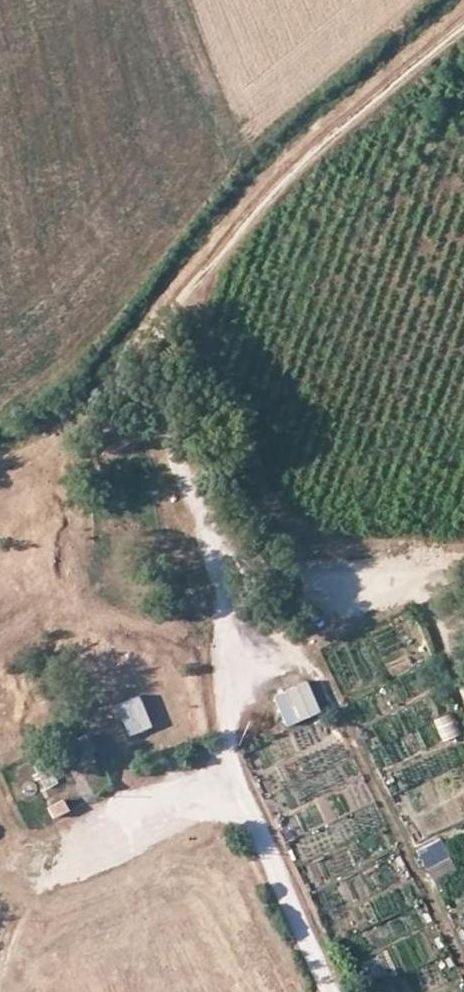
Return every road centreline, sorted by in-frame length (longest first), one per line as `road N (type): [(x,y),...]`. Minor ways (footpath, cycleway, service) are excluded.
road 1 (track): [(188,291),(159,332),(149,391),(215,544),(228,733)]
road 2 (track): [(463,25),(299,169),(188,291)]
road 3 (track): [(329,991),(229,788),(228,733),(259,702)]
road 4 (track): [(188,291),(205,419),(263,490),(333,532)]
road 5 (track): [(50,866),(229,788)]

